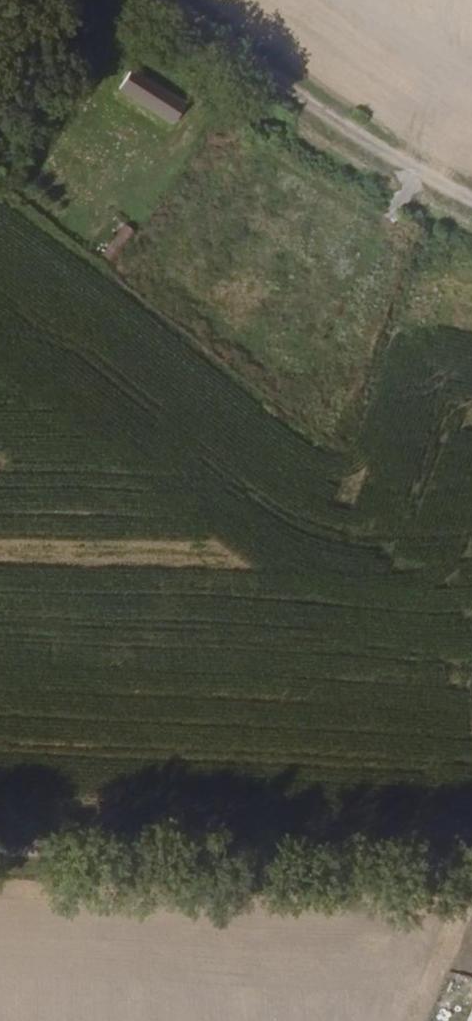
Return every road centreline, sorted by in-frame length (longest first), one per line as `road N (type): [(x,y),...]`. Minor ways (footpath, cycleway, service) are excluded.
road 1 (track): [(0,850),(471,871)]
road 2 (track): [(177,0),(302,97),(471,197)]

